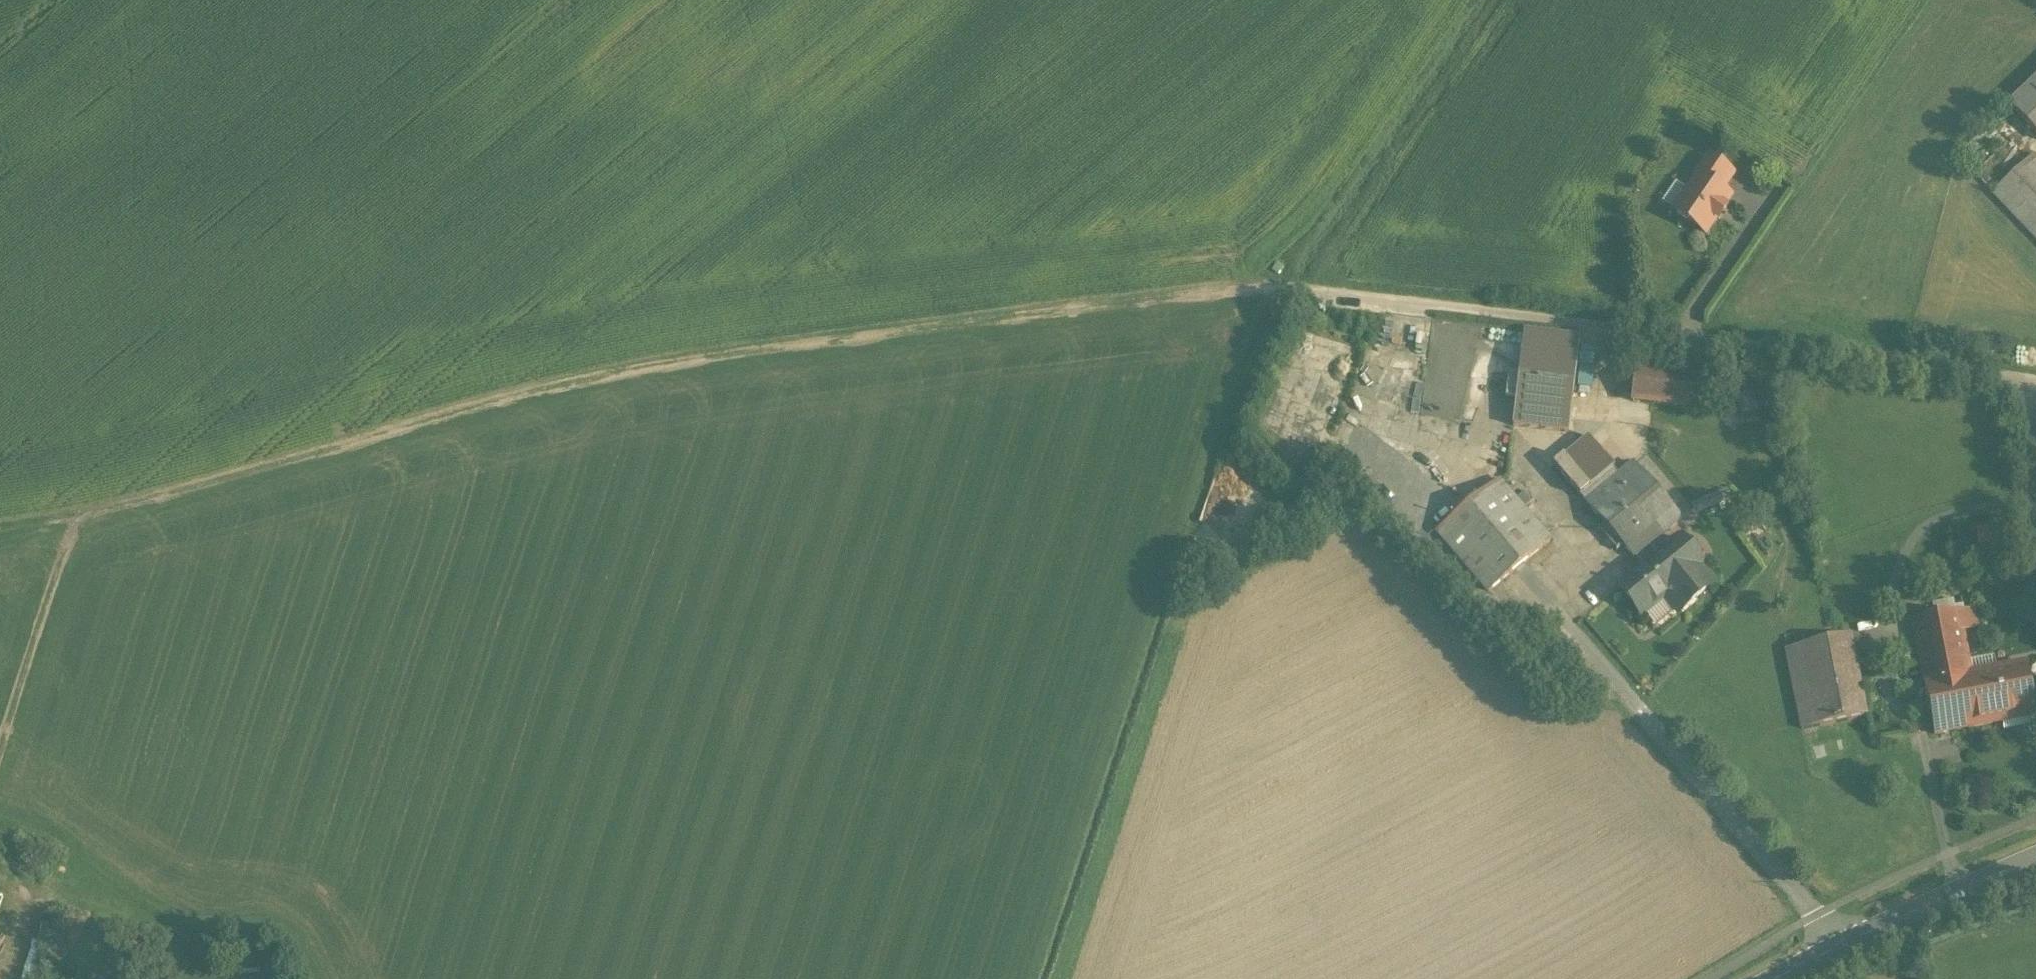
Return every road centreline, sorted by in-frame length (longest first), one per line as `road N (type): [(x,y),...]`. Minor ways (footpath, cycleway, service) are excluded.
road 1 (track): [(1264,289),(610,373),(115,512),(0,533)]
road 2 (unclassified): [(2035,384),(1264,289)]
road 3 (tertiary): [(2035,856),(1775,978)]
road 4 (track): [(0,766),(73,520)]

